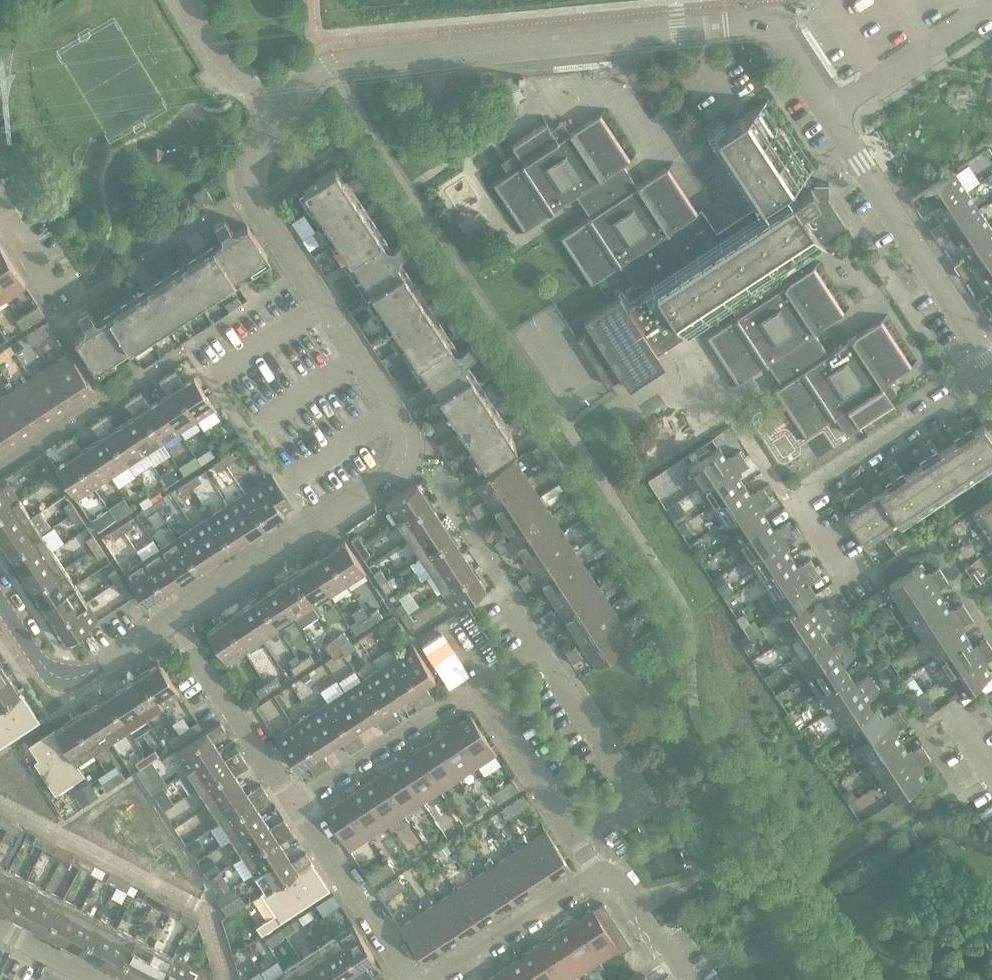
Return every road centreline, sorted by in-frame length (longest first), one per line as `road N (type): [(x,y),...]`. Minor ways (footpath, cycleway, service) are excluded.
road 1 (tertiary): [(253,191),(396,415),(406,455),(393,475),(172,621)]
road 2 (tertiary): [(835,118),(777,29),(751,22),(332,67)]
road 3 (unclassified): [(853,590),(796,508),(991,379)]
road 4 (tertiary): [(991,360),(835,118)]
road 5 (residential): [(539,643),(639,797),(582,835)]
road 6 (tertiary): [(172,621),(94,673),(49,668),(0,597)]
road 7 (residential): [(298,805),(172,621)]
road 8 (unclassified): [(298,805),(481,683)]
road 9 (residential): [(411,979),(298,805)]
road 10 (residential): [(602,872),(435,979)]
road 11 (unclassified): [(835,118),(991,10)]
road 12 (residential): [(582,835),(481,683)]
road 13 (unclassified): [(192,0),(220,51),(281,110)]
road 14 (residential): [(690,979),(628,883),(602,872)]

